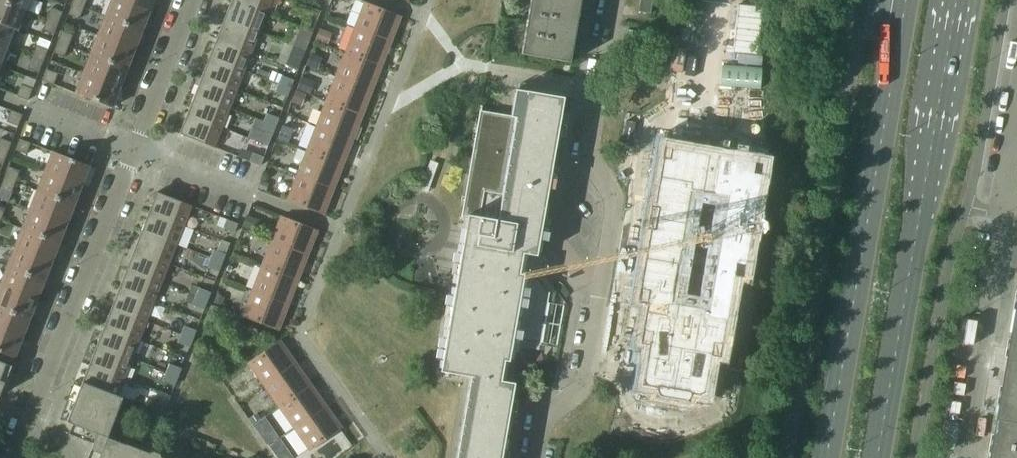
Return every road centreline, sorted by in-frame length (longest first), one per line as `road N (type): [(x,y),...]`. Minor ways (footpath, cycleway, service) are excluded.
road 1 (residential): [(534,457),(539,423),(587,375),(613,214),(591,144),(616,0)]
road 2 (primary): [(905,0),(827,457)]
road 3 (primary): [(878,457),(956,0)]
road 4 (residential): [(12,457),(132,148)]
road 5 (residential): [(971,457),(1011,214),(1016,215)]
road 6 (residential): [(132,148),(190,0)]
road 7 (residential): [(132,148),(253,196)]

